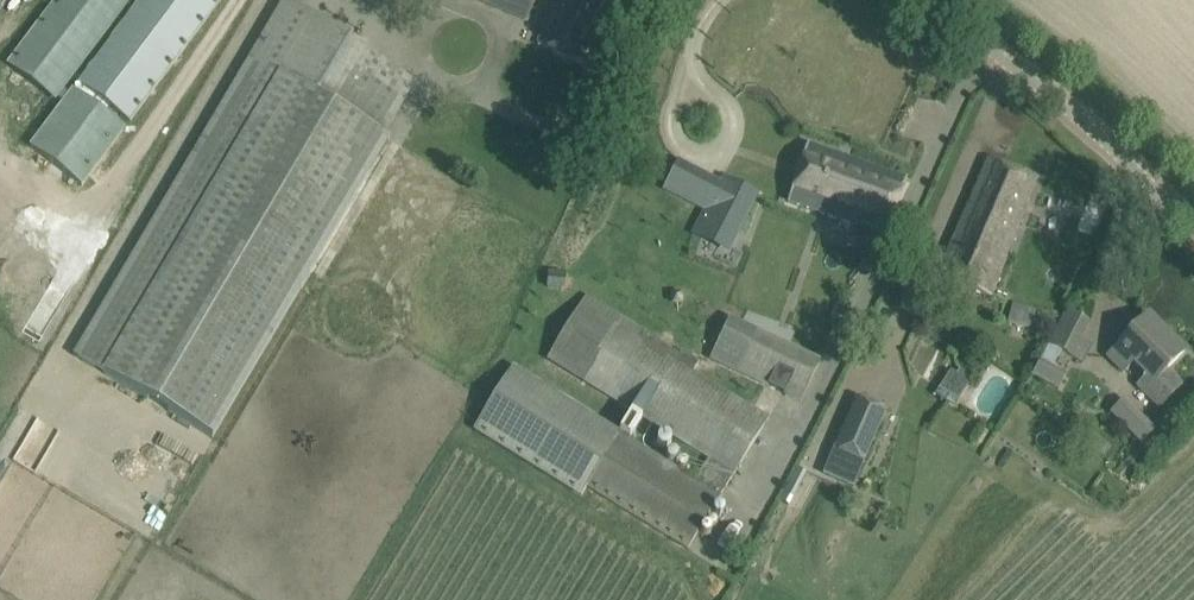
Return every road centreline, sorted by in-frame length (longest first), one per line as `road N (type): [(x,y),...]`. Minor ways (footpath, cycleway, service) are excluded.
road 1 (unclassified): [(1193,227),(1046,90),(923,0)]

